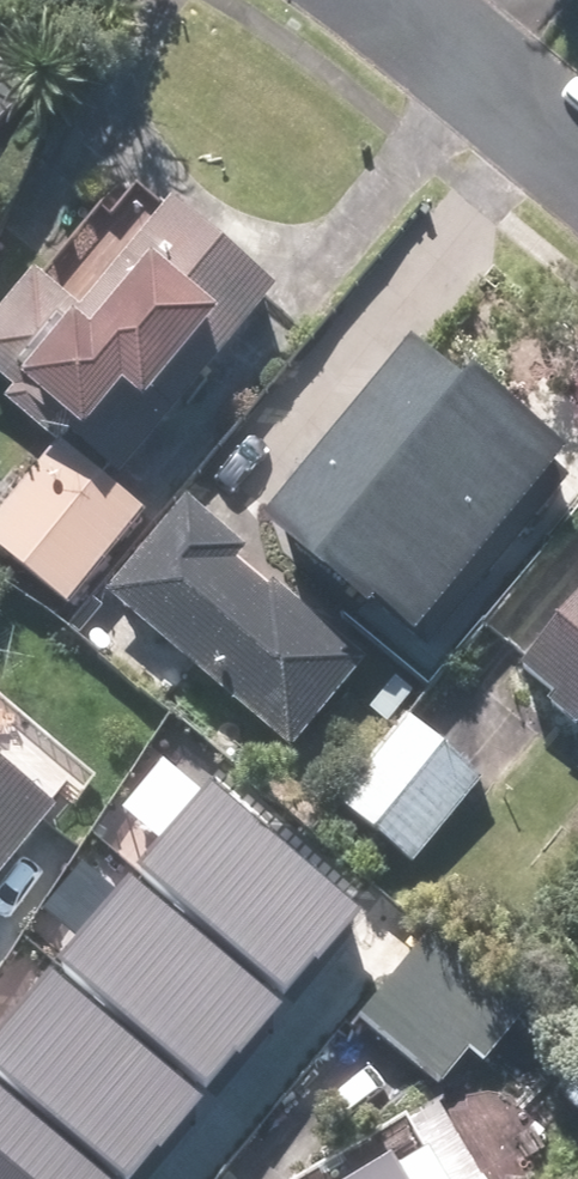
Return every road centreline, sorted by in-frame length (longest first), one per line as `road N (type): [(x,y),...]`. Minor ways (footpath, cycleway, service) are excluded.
road 1 (residential): [(388,0),(577,157)]

